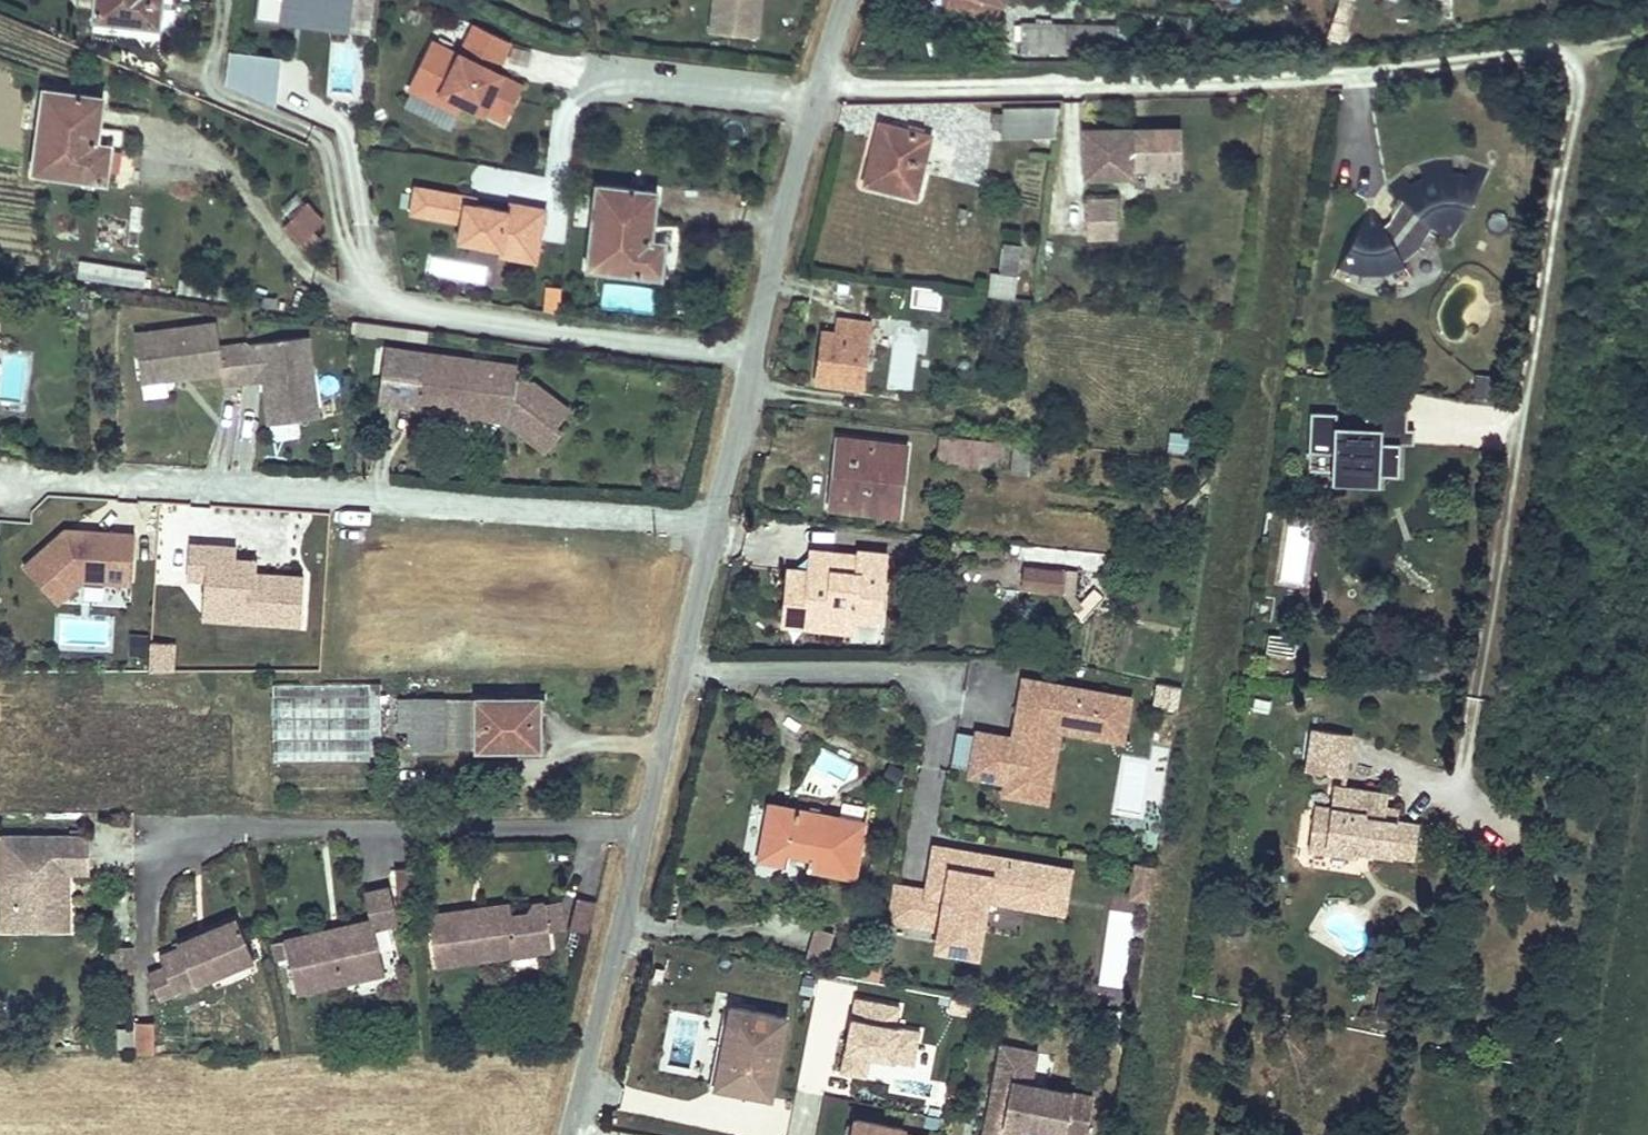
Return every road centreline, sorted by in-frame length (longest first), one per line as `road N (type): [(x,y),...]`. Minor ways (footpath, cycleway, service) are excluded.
road 1 (residential): [(847,0),(712,521),(569,1134)]

